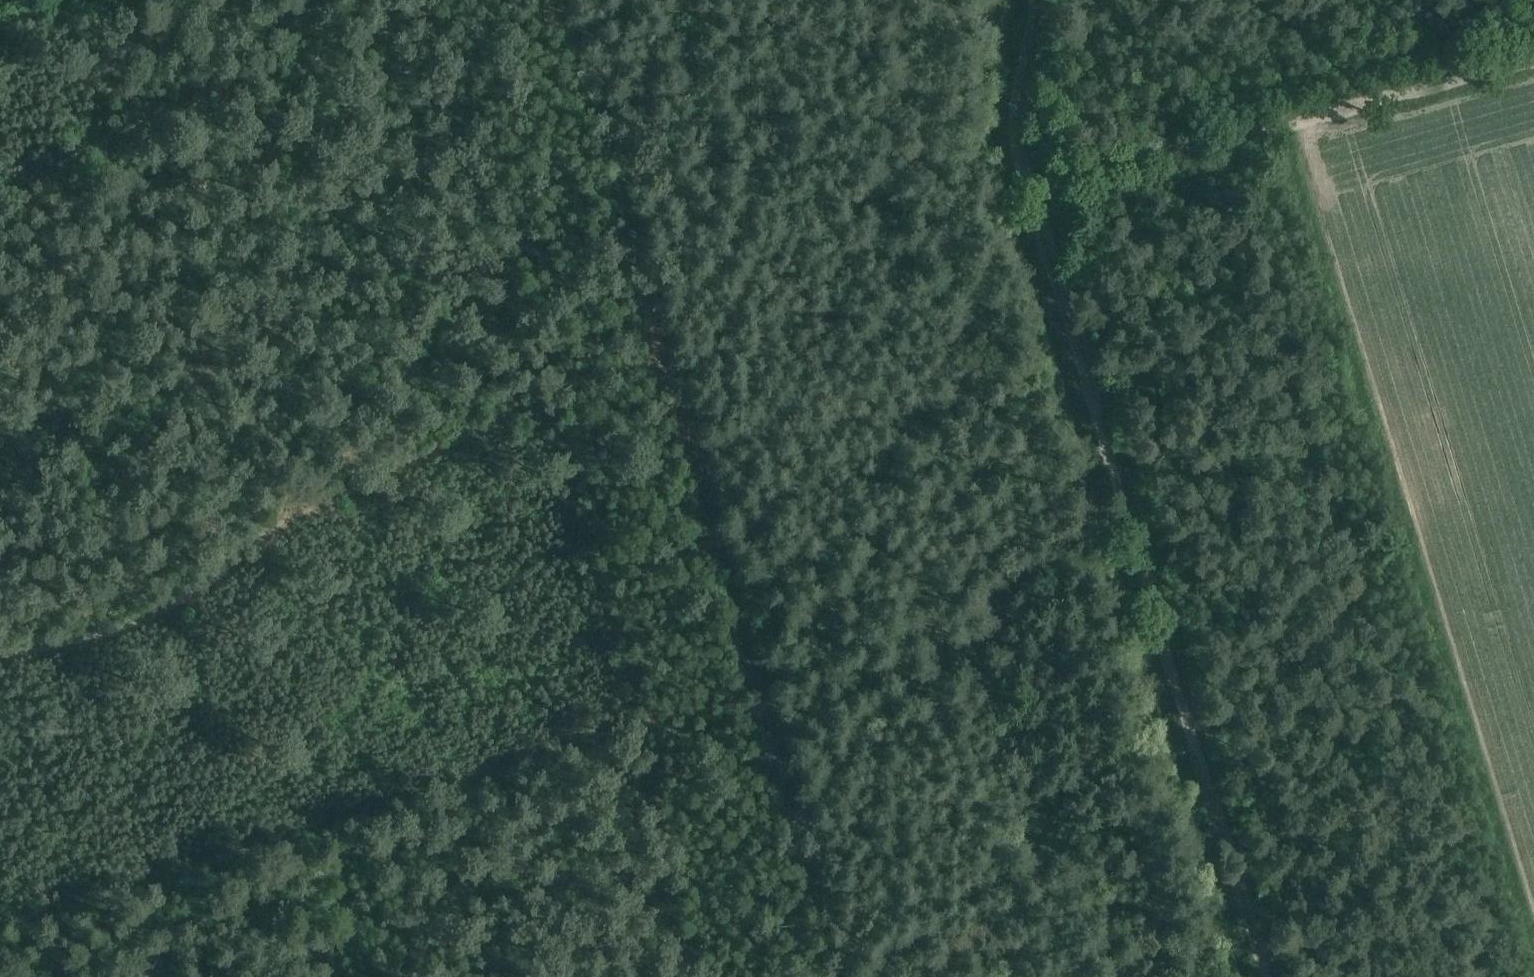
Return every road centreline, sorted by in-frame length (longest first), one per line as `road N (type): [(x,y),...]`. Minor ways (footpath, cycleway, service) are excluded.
road 1 (track): [(1026,185),(1256,976)]
road 2 (track): [(1026,185),(1533,56)]
road 3 (track): [(1040,0),(1019,145),(1026,185)]

